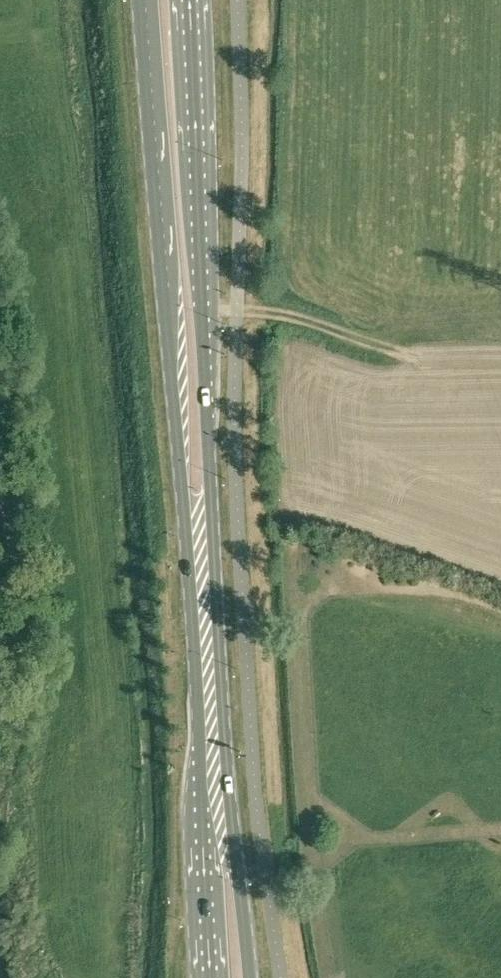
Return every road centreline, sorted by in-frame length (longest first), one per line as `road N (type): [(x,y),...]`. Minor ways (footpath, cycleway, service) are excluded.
road 1 (primary): [(251,977),(229,792),(205,425),(191,0)]
road 2 (primary): [(144,0),(190,587),(210,977)]

